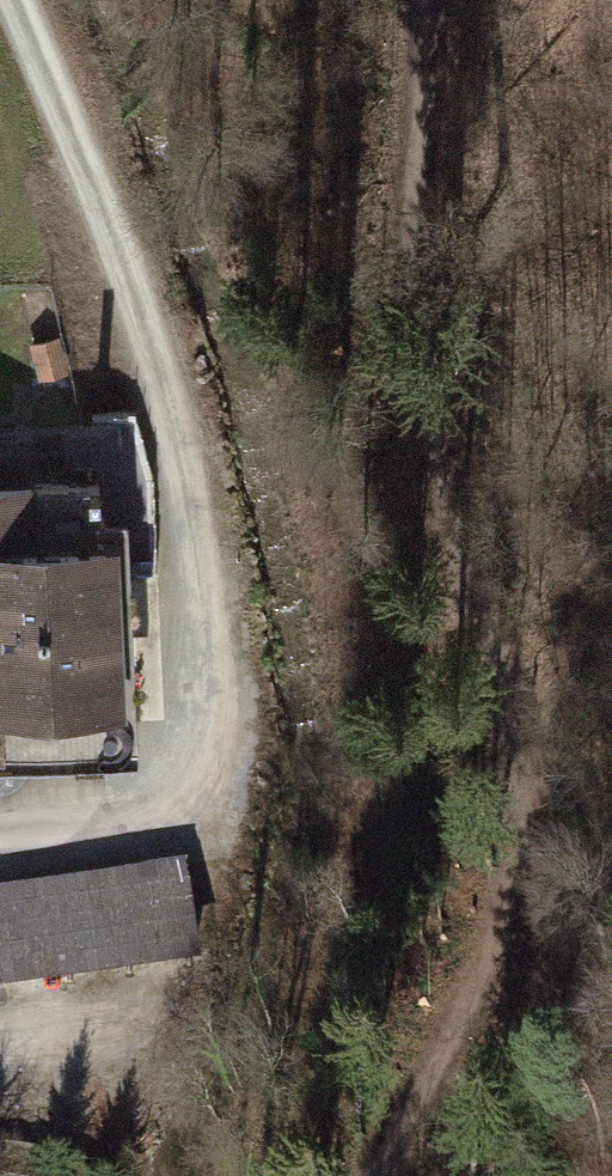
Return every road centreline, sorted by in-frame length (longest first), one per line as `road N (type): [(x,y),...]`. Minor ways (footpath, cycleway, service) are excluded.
road 1 (track): [(371,1175),(393,1116),(523,892),(526,769),(493,637),(418,408),(401,286),(422,0)]
road 2 (track): [(9,0),(91,214),(151,436),(186,649),(170,795),(0,825)]

